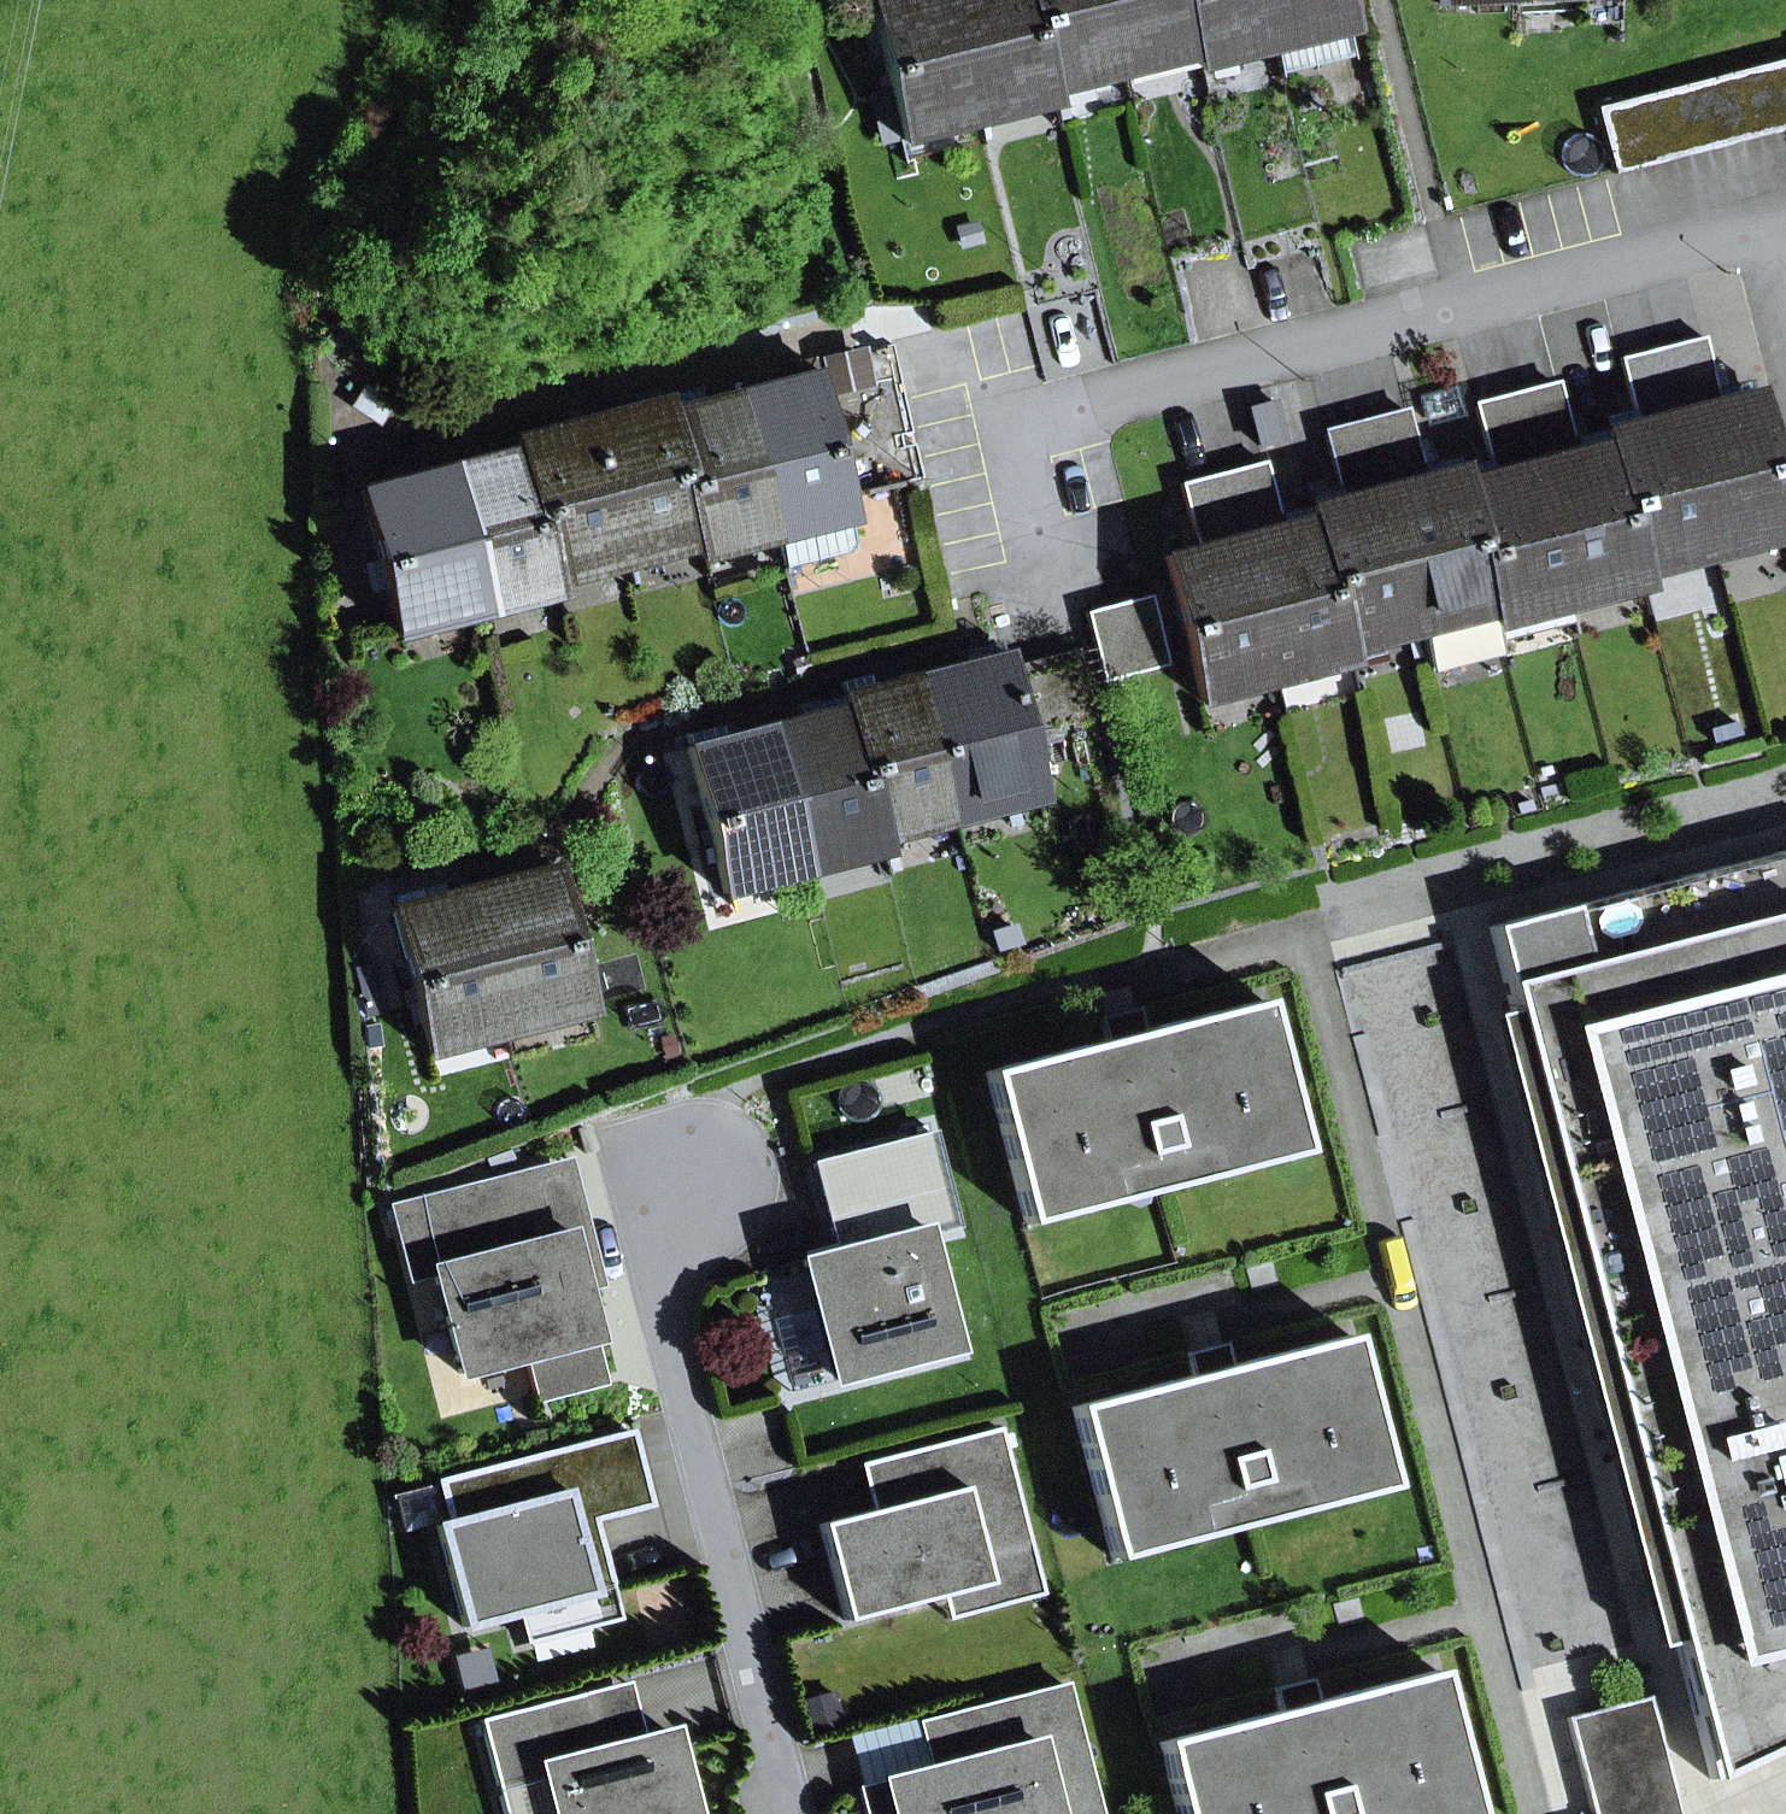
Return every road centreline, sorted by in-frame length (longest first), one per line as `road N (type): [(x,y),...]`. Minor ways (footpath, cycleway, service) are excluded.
road 1 (residential): [(1785,239),(1031,436)]
road 2 (residential): [(790,1813),(664,1287),(687,1192)]

